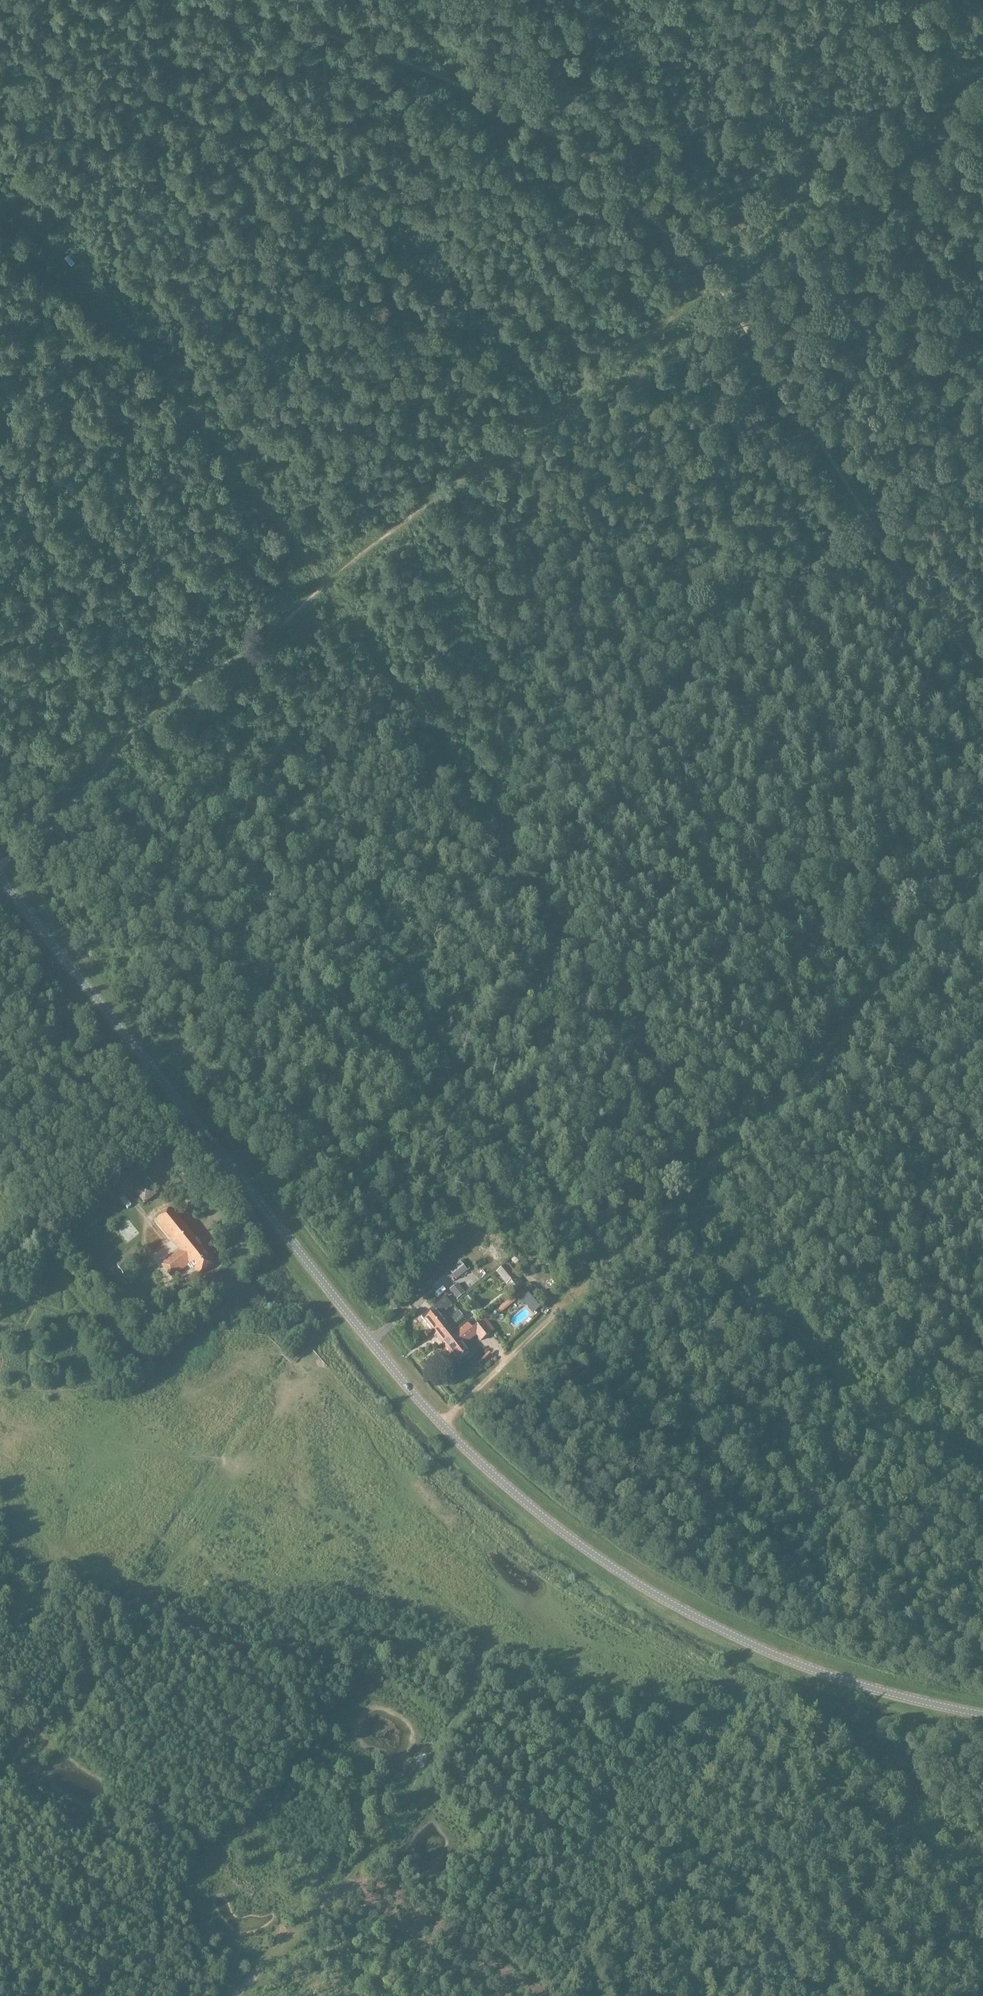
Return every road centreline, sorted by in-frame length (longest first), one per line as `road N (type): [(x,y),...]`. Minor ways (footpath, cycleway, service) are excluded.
road 1 (track): [(982,1454),(913,1423),(830,1365),(745,1278),(678,1181),(566,932),(503,831),(144,347),(0,193)]
road 2 (tertiary): [(982,1714),(874,1690),(724,1632),(595,1557),(474,1460),(0,879)]
road 3 (track): [(982,65),(821,162),(713,283),(355,558),(266,636),(155,708),(67,808),(0,868)]
road 4 (track): [(219,0),(475,91),(607,173),(720,292),(890,555),(982,674)]
road 5 (track): [(234,1995),(359,1862),(453,1721),(486,1649),(549,1636),(722,1688)]
road 6 (track): [(561,1307),(809,1069),(982,865)]
road 7 (track): [(0,1513),(131,1587),(153,1586),(214,1517),(285,1398),(294,1357),(348,1313)]
road 8 (track): [(0,92),(85,72),(280,68),(346,43)]
road 9 (track): [(486,1649),(467,1615),(396,1570),(352,1526),(279,1410)]
road 10 (track): [(61,1735),(164,1610),(165,1573)]
road 11 (track): [(440,1424),(561,1307)]
road 12 (track): [(0,1453),(50,1478),(62,1494),(65,1555)]

